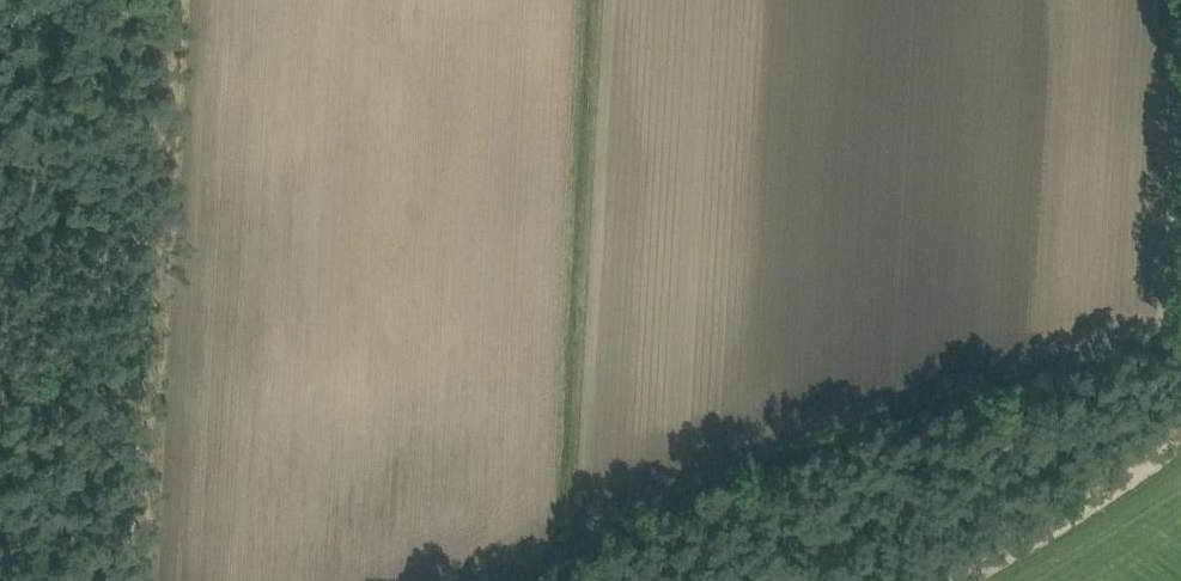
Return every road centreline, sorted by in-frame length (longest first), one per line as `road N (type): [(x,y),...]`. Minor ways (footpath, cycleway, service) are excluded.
road 1 (track): [(1180,422),(947,580)]

